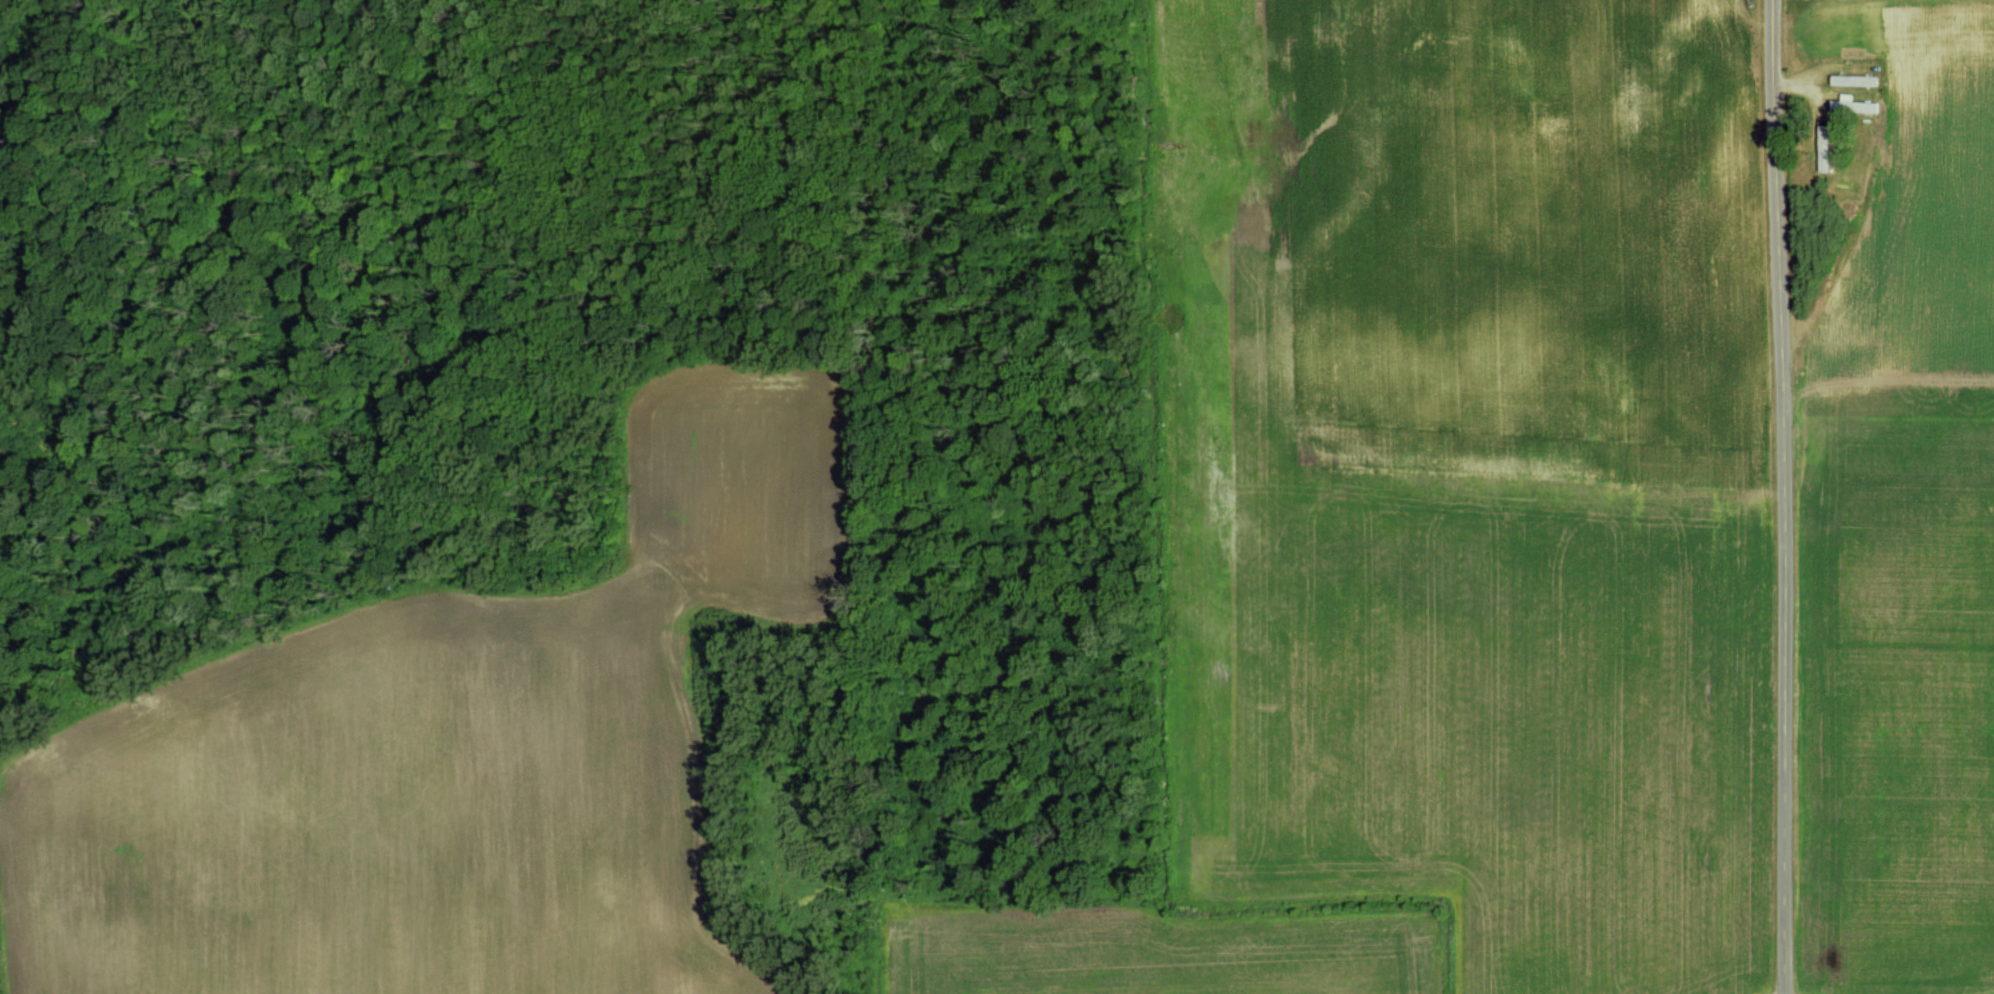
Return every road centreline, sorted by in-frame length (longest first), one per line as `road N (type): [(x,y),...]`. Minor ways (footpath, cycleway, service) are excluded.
road 1 (residential): [(1786,993),(1779,0)]

